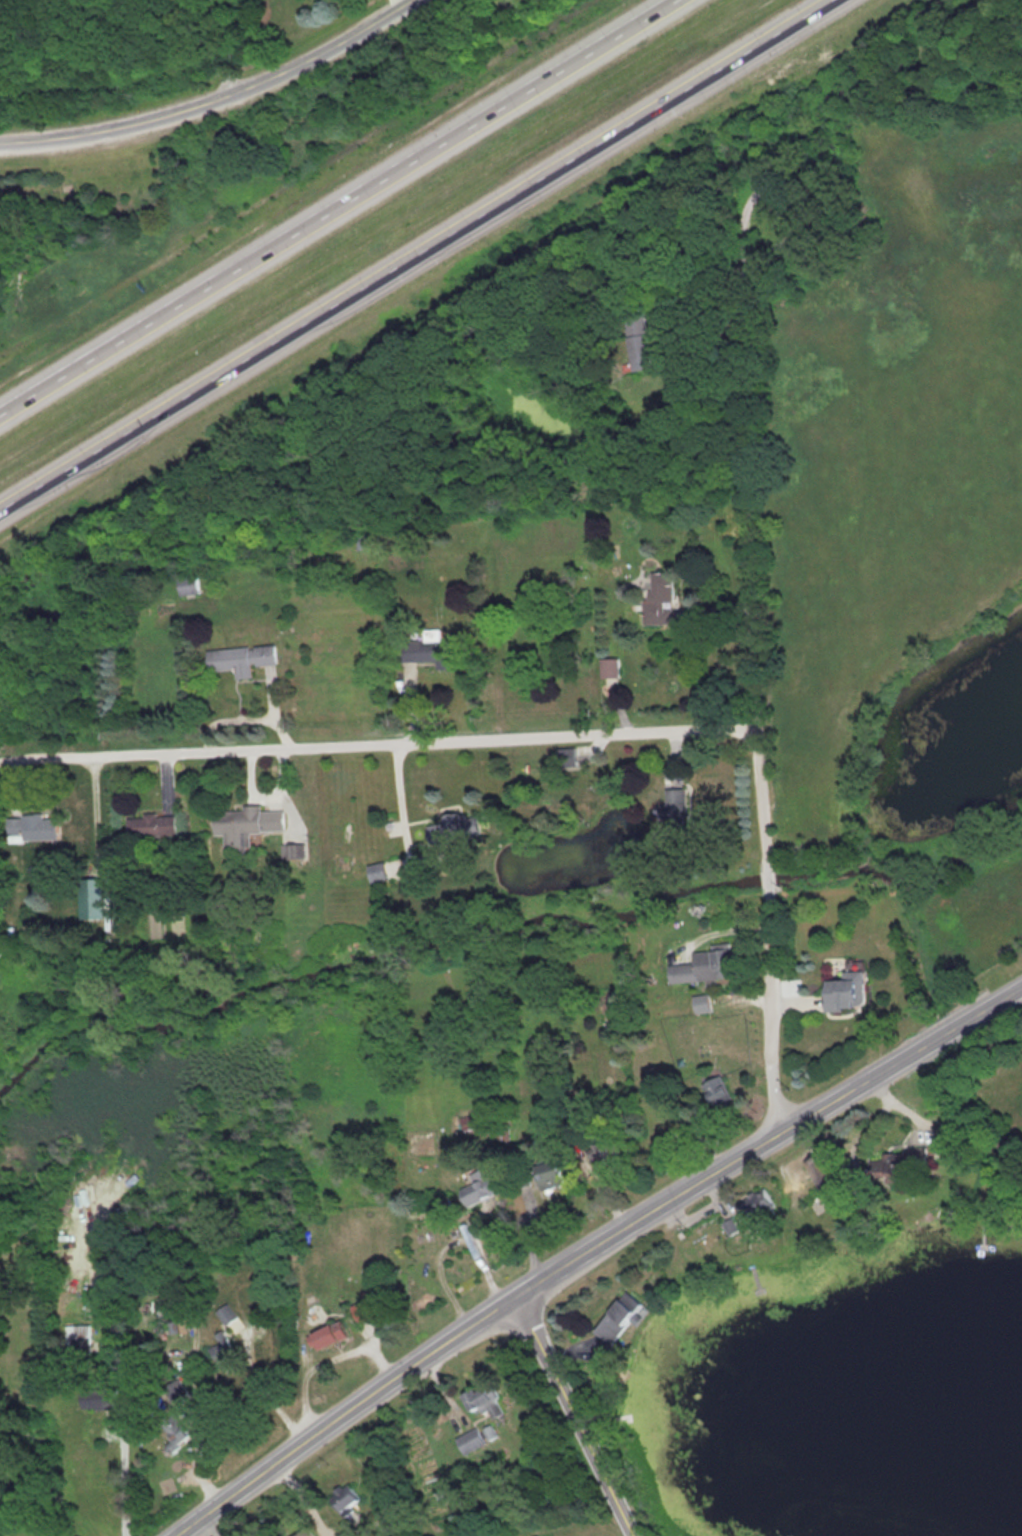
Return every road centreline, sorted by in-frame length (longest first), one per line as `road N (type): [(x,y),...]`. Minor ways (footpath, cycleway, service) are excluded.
road 1 (motorway): [(0,512),(842,0)]
road 2 (motorway): [(684,0),(0,419)]
road 3 (residential): [(7,759),(757,729)]
road 4 (residential): [(744,280),(757,729),(769,859)]
road 5 (residential): [(0,145),(65,141),(203,108),(408,7)]
road 6 (secondary): [(183,1535),(520,1297)]
road 7 (secondary): [(520,1297),(780,1133)]
road 8 (secondary): [(780,1133),(1021,991)]
road 9 (tertiary): [(637,1535),(520,1297)]
road 10 (residential): [(766,261),(744,280),(737,220),(759,190),(786,182),(800,196),(800,223),(766,261)]
road 11 (residential): [(772,900),(780,1133)]

